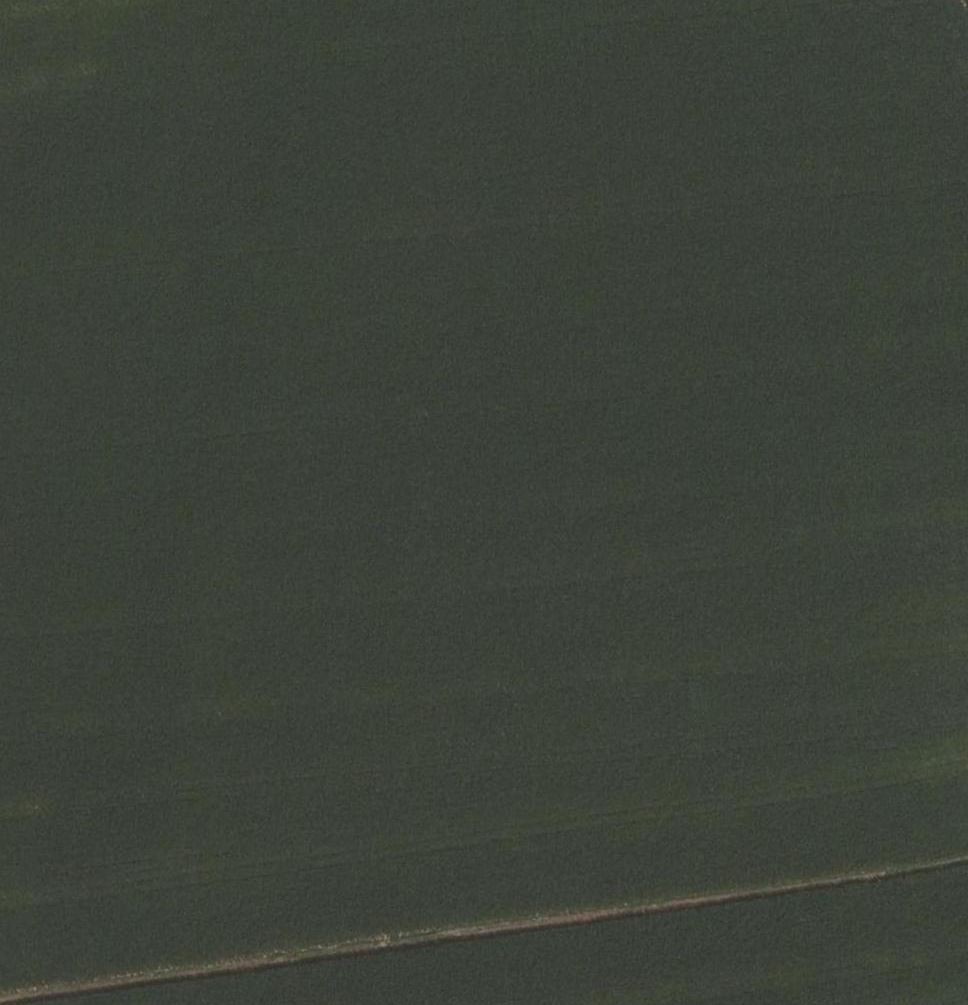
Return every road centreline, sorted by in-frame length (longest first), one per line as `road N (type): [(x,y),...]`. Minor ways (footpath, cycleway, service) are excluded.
road 1 (track): [(967,861),(0,1002)]

